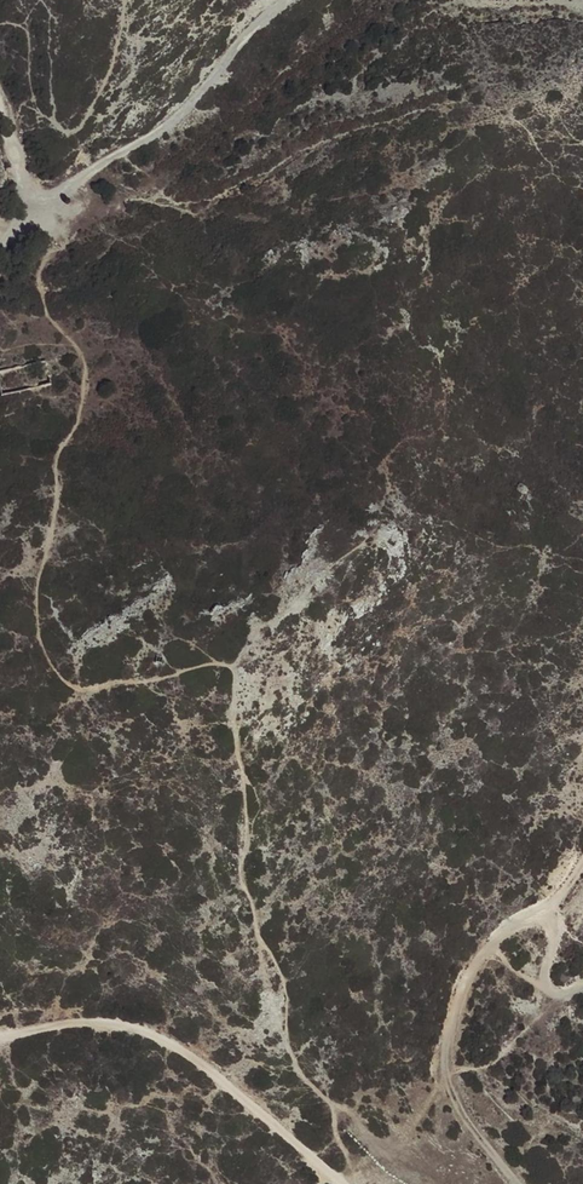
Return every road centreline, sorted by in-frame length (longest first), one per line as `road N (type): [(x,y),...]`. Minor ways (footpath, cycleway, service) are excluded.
road 1 (track): [(582,980),(558,992),(546,980),(554,908),(503,931),(474,966),(452,1017),(446,1072),(465,1116),(517,1183)]
road 2 (track): [(0,1034),(97,1020),(151,1032),(220,1076),(340,1183)]
road 3 (track): [(291,0),(238,41),(189,108),(0,236)]

